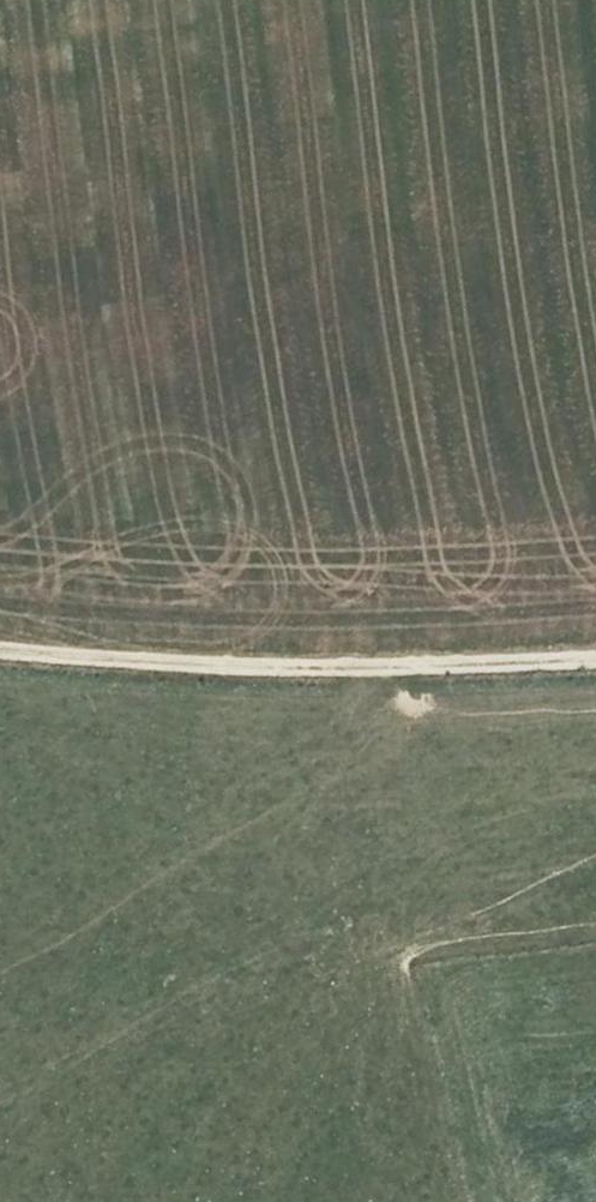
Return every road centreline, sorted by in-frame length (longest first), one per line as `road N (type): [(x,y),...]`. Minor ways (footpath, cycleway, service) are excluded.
road 1 (track): [(0,652),(348,668),(595,656)]

